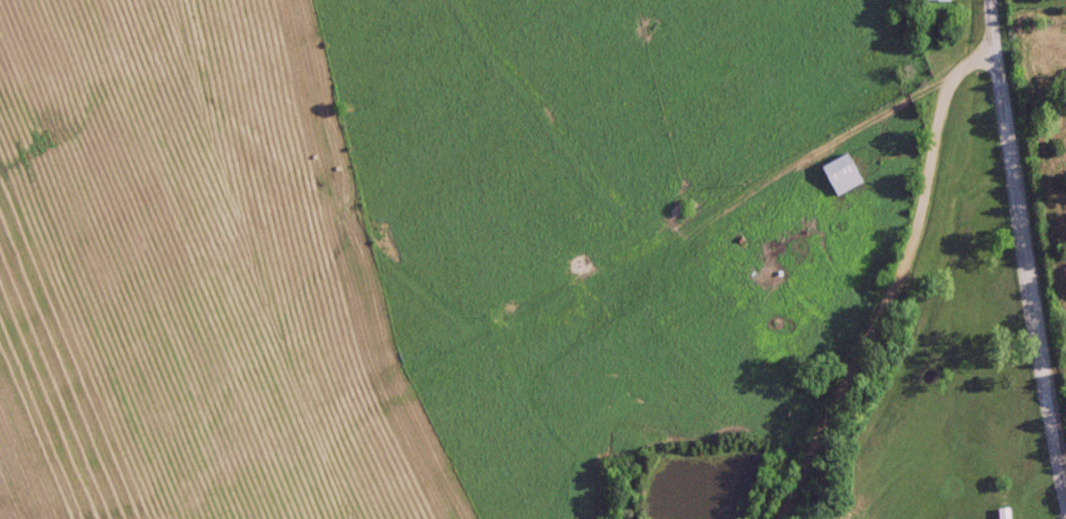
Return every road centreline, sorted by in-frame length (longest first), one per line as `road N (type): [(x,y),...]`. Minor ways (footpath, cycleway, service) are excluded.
road 1 (residential): [(777,518),(885,305),(925,201),(944,88),(958,65),(997,46)]
road 2 (residential): [(993,0),(1031,293),(1065,484)]

